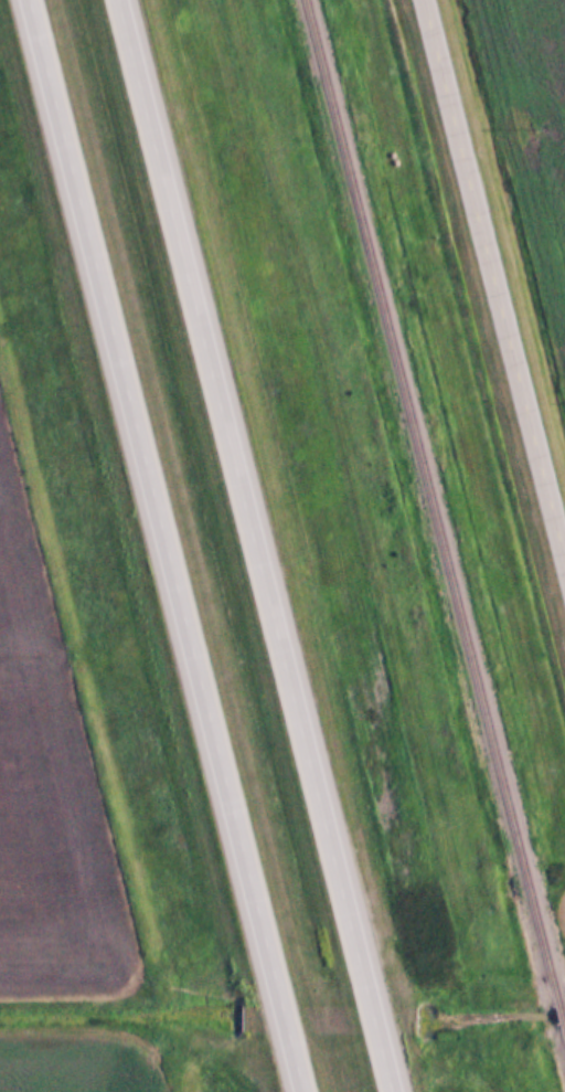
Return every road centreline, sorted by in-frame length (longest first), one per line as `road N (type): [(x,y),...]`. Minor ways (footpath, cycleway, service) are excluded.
road 1 (motorway): [(27,0),(303,1091)]
road 2 (motorway): [(397,1091),(122,0)]
road 3 (tertiary): [(564,555),(427,0)]

